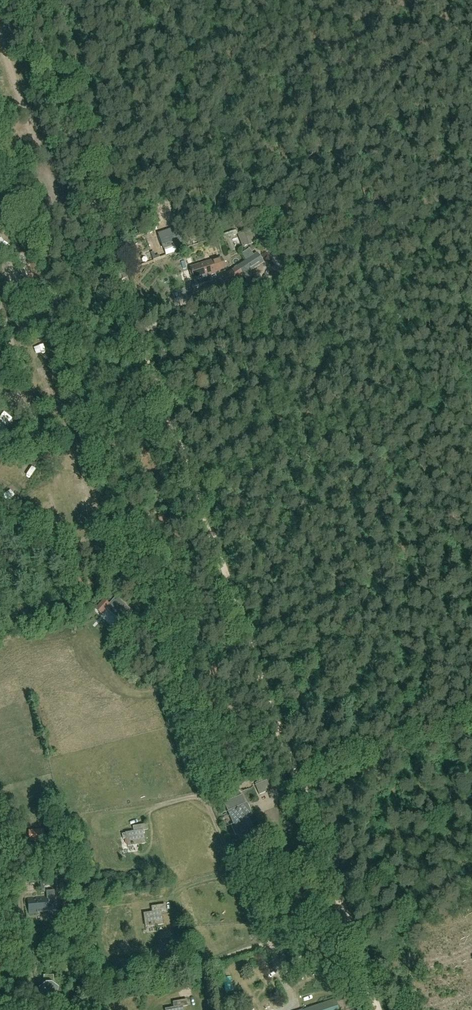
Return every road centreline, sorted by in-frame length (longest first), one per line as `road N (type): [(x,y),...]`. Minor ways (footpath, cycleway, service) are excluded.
road 1 (track): [(221,563),(25,0)]
road 2 (track): [(377,1009),(221,563)]
road 3 (track): [(0,40),(76,263)]
road 4 (track): [(300,788),(471,728)]
road 5 (track): [(12,834),(24,1009)]
road 6 (track): [(45,426),(0,296)]

